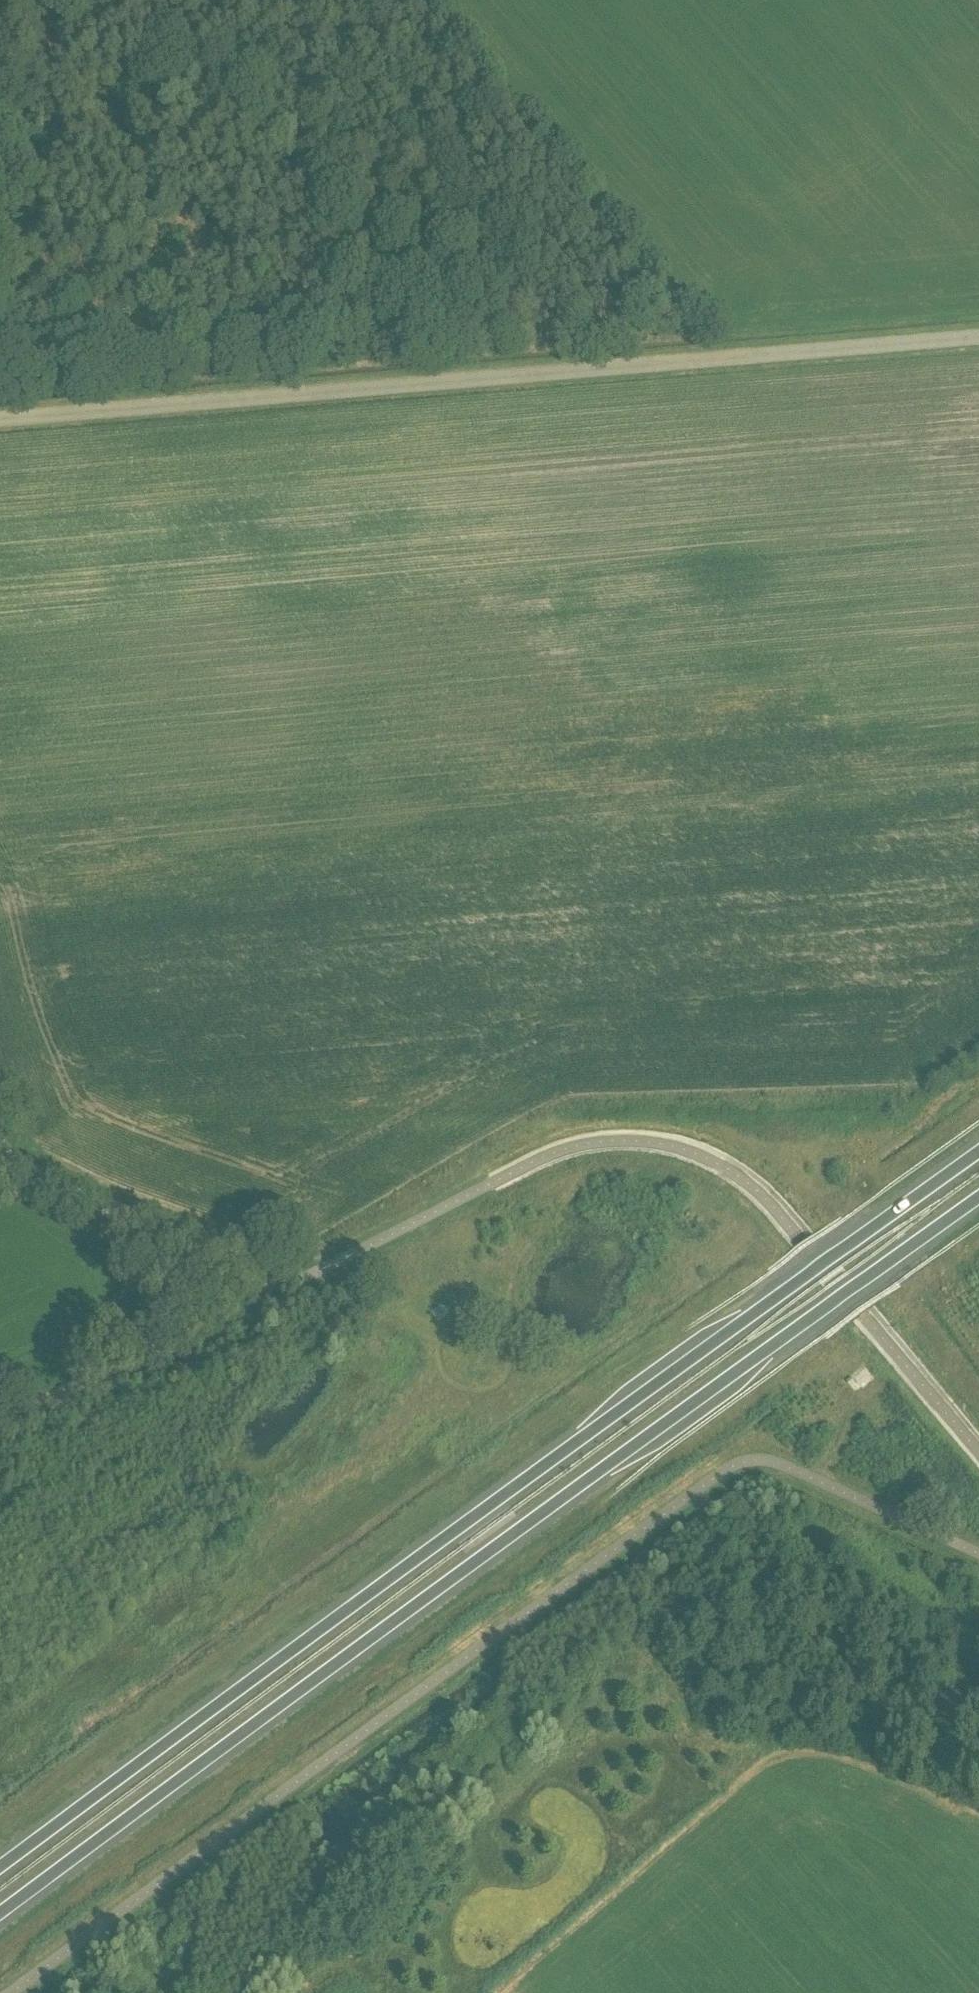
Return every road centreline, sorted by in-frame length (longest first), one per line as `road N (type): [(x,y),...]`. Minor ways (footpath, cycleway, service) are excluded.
road 1 (trunk): [(978,1153),(0,1869)]
road 2 (trunk): [(0,1914),(978,1201)]
road 3 (unclassified): [(297,1283),(65,1189),(0,1147)]
road 4 (track): [(0,1422),(242,1306),(271,1272)]

